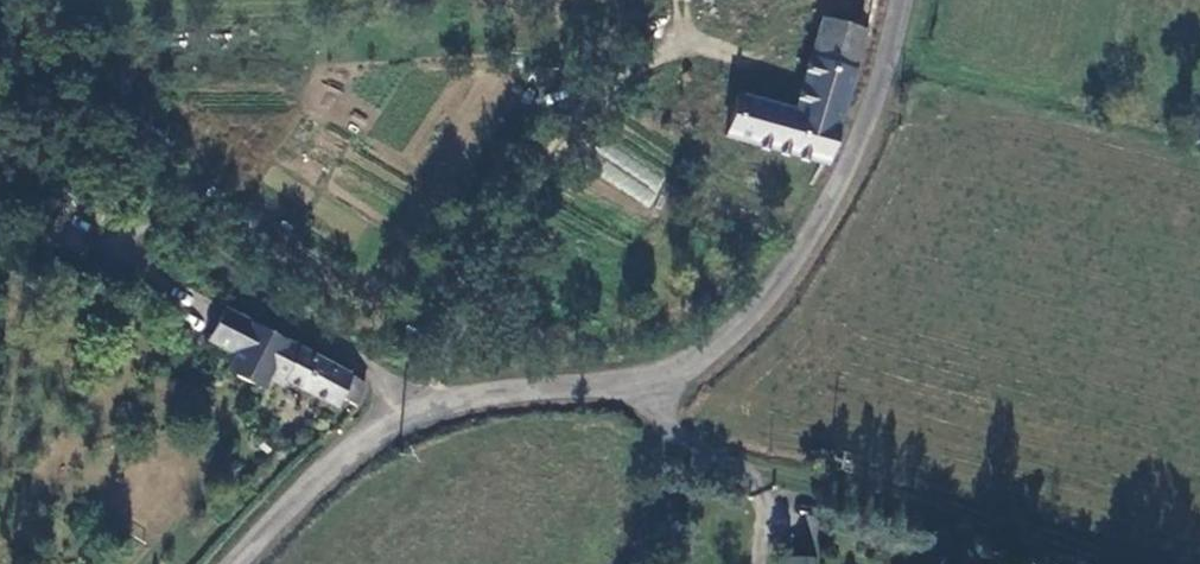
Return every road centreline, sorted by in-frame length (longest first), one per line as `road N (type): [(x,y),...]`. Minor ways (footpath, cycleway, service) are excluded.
road 1 (unclassified): [(408,402),(635,393),(756,324),(848,159),(897,0)]
road 2 (unclassified): [(0,37),(84,155),(174,242),(408,402)]
road 3 (track): [(635,393),(675,443),(1141,563)]
road 4 (unclassified): [(239,563),(287,508),(408,402)]

